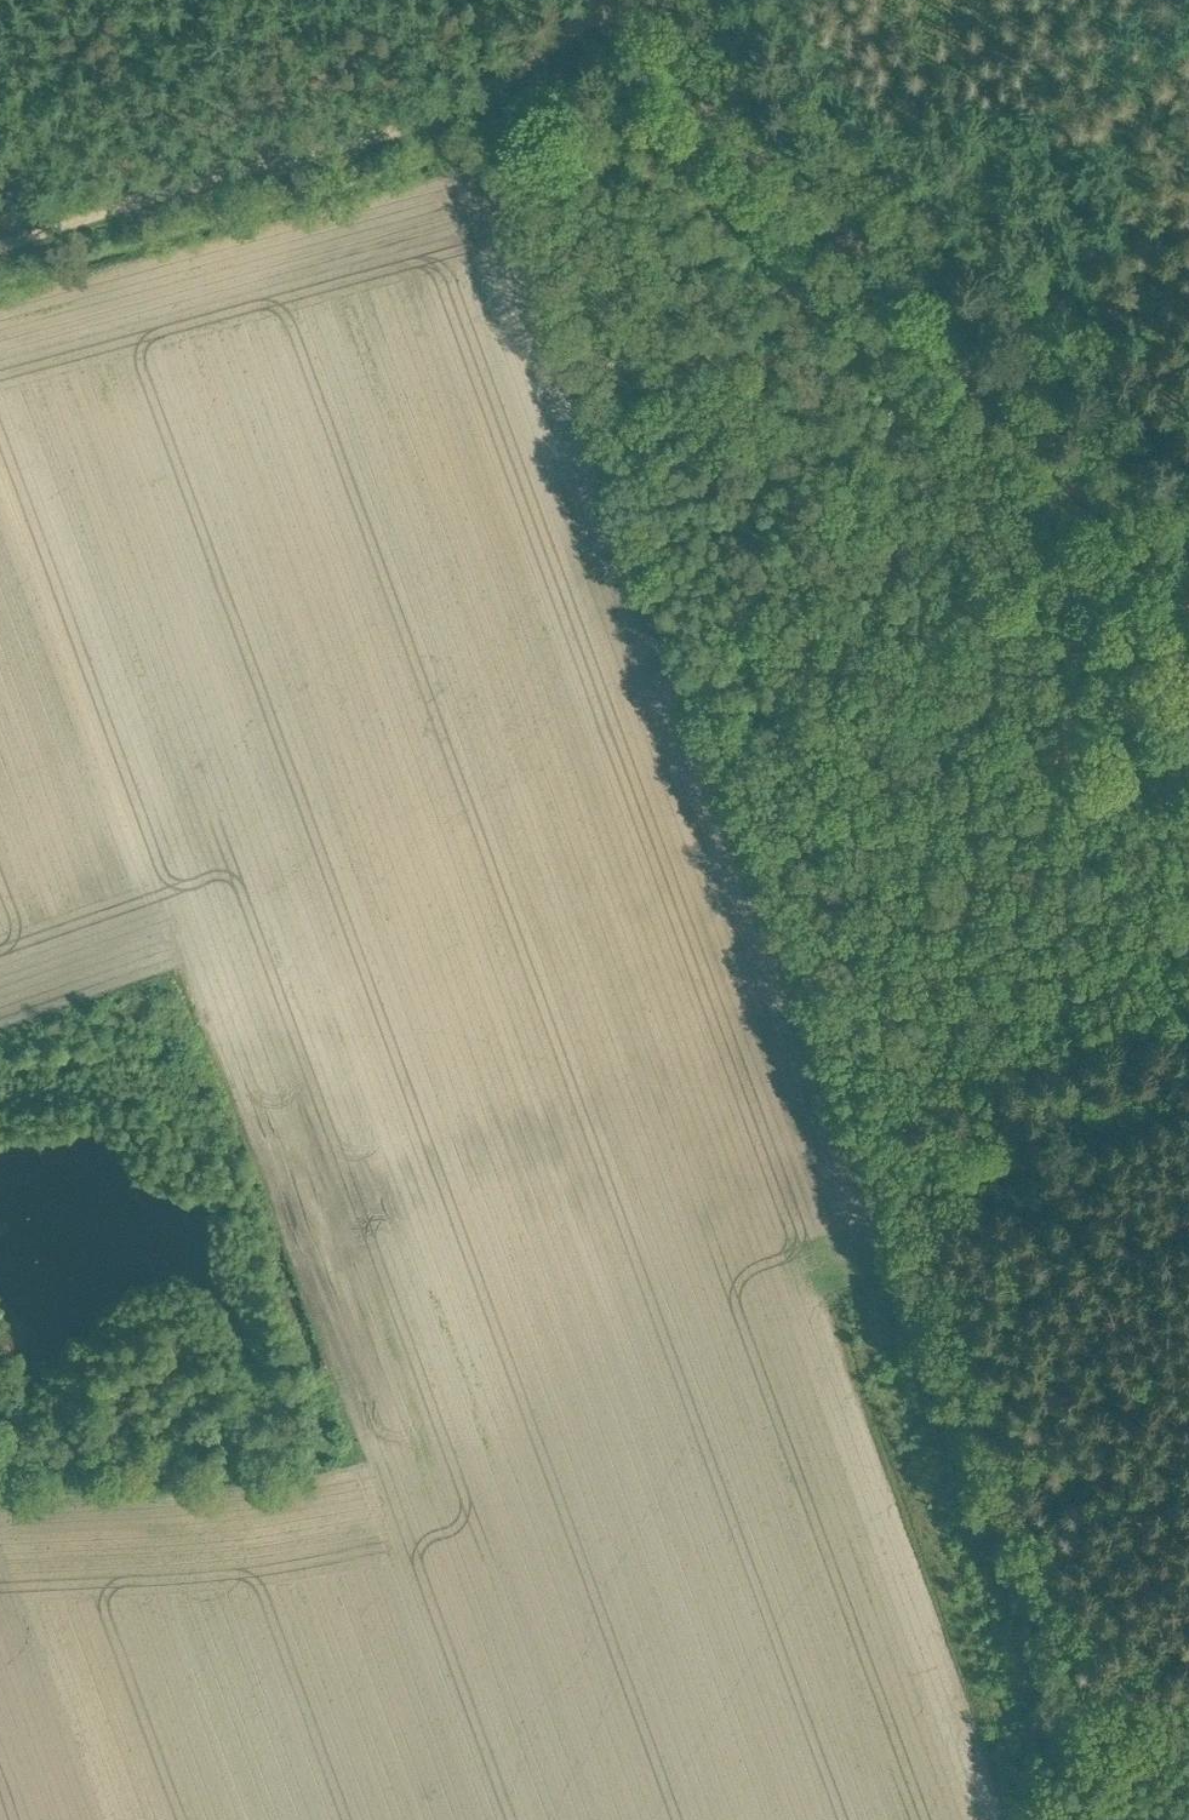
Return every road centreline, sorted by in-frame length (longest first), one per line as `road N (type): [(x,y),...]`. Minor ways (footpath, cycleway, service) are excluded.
road 1 (track): [(1188,598),(612,0)]
road 2 (track): [(612,0),(464,105),(0,246)]

